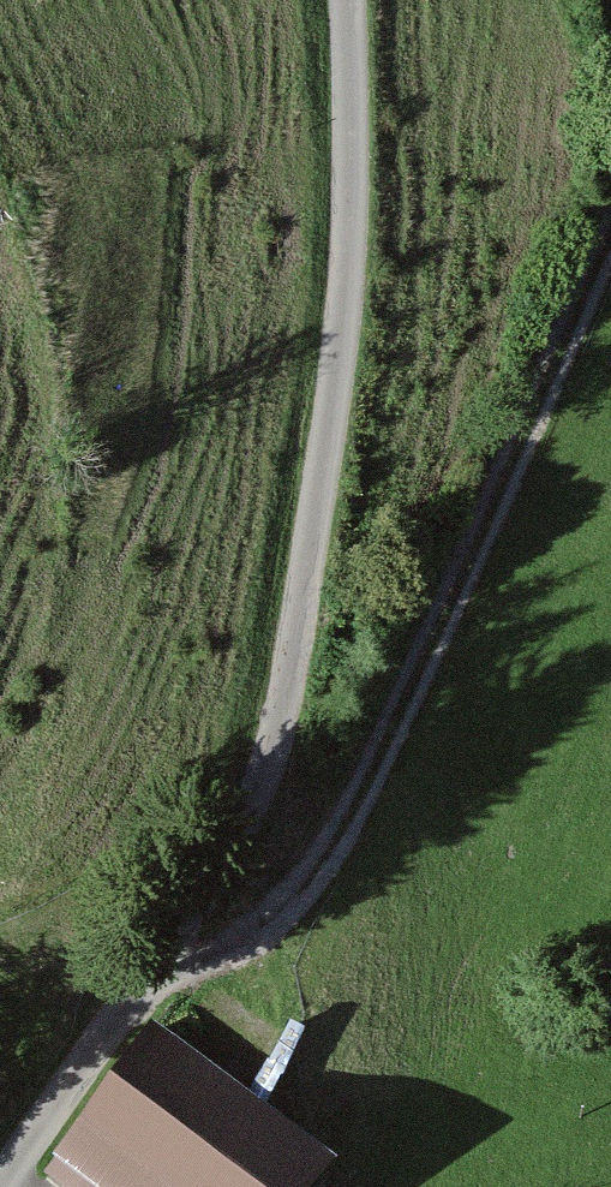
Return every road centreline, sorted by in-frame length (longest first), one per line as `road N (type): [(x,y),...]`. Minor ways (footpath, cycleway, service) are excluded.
road 1 (unclassified): [(343,0),(363,142),(332,454),(277,750),(12,1186)]
road 2 (track): [(119,1010),(248,940),(323,865),(610,250)]

